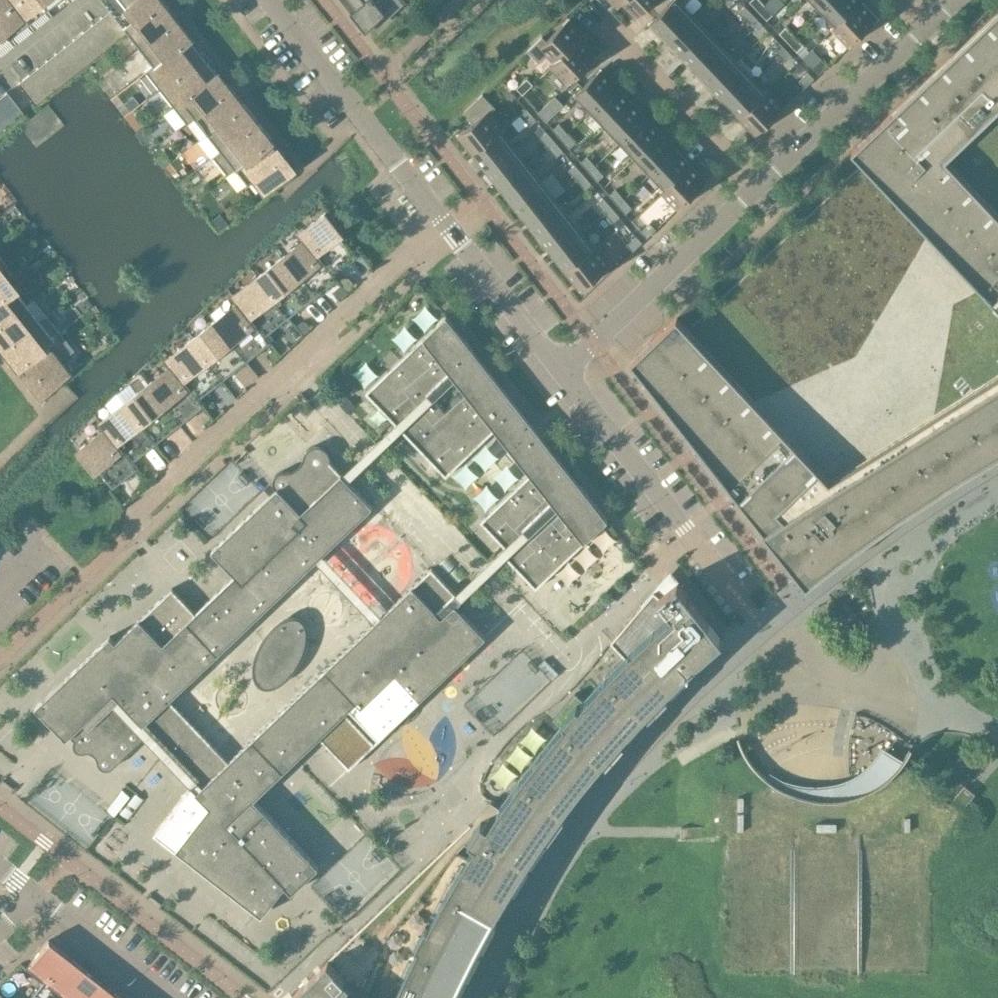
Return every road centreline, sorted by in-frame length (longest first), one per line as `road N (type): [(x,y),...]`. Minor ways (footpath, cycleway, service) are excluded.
road 1 (residential): [(131,514),(446,224)]
road 2 (residential): [(564,371),(747,601)]
road 3 (residential): [(564,371),(755,187)]
road 4 (residential): [(755,187),(928,25)]
road 5 (residential): [(755,187),(598,21)]
road 6 (residential): [(446,224),(564,371)]
road 7 (residential): [(167,997),(35,898)]
road 8 (residential): [(361,114),(271,0)]
road 9 (residential): [(361,114),(446,224)]

